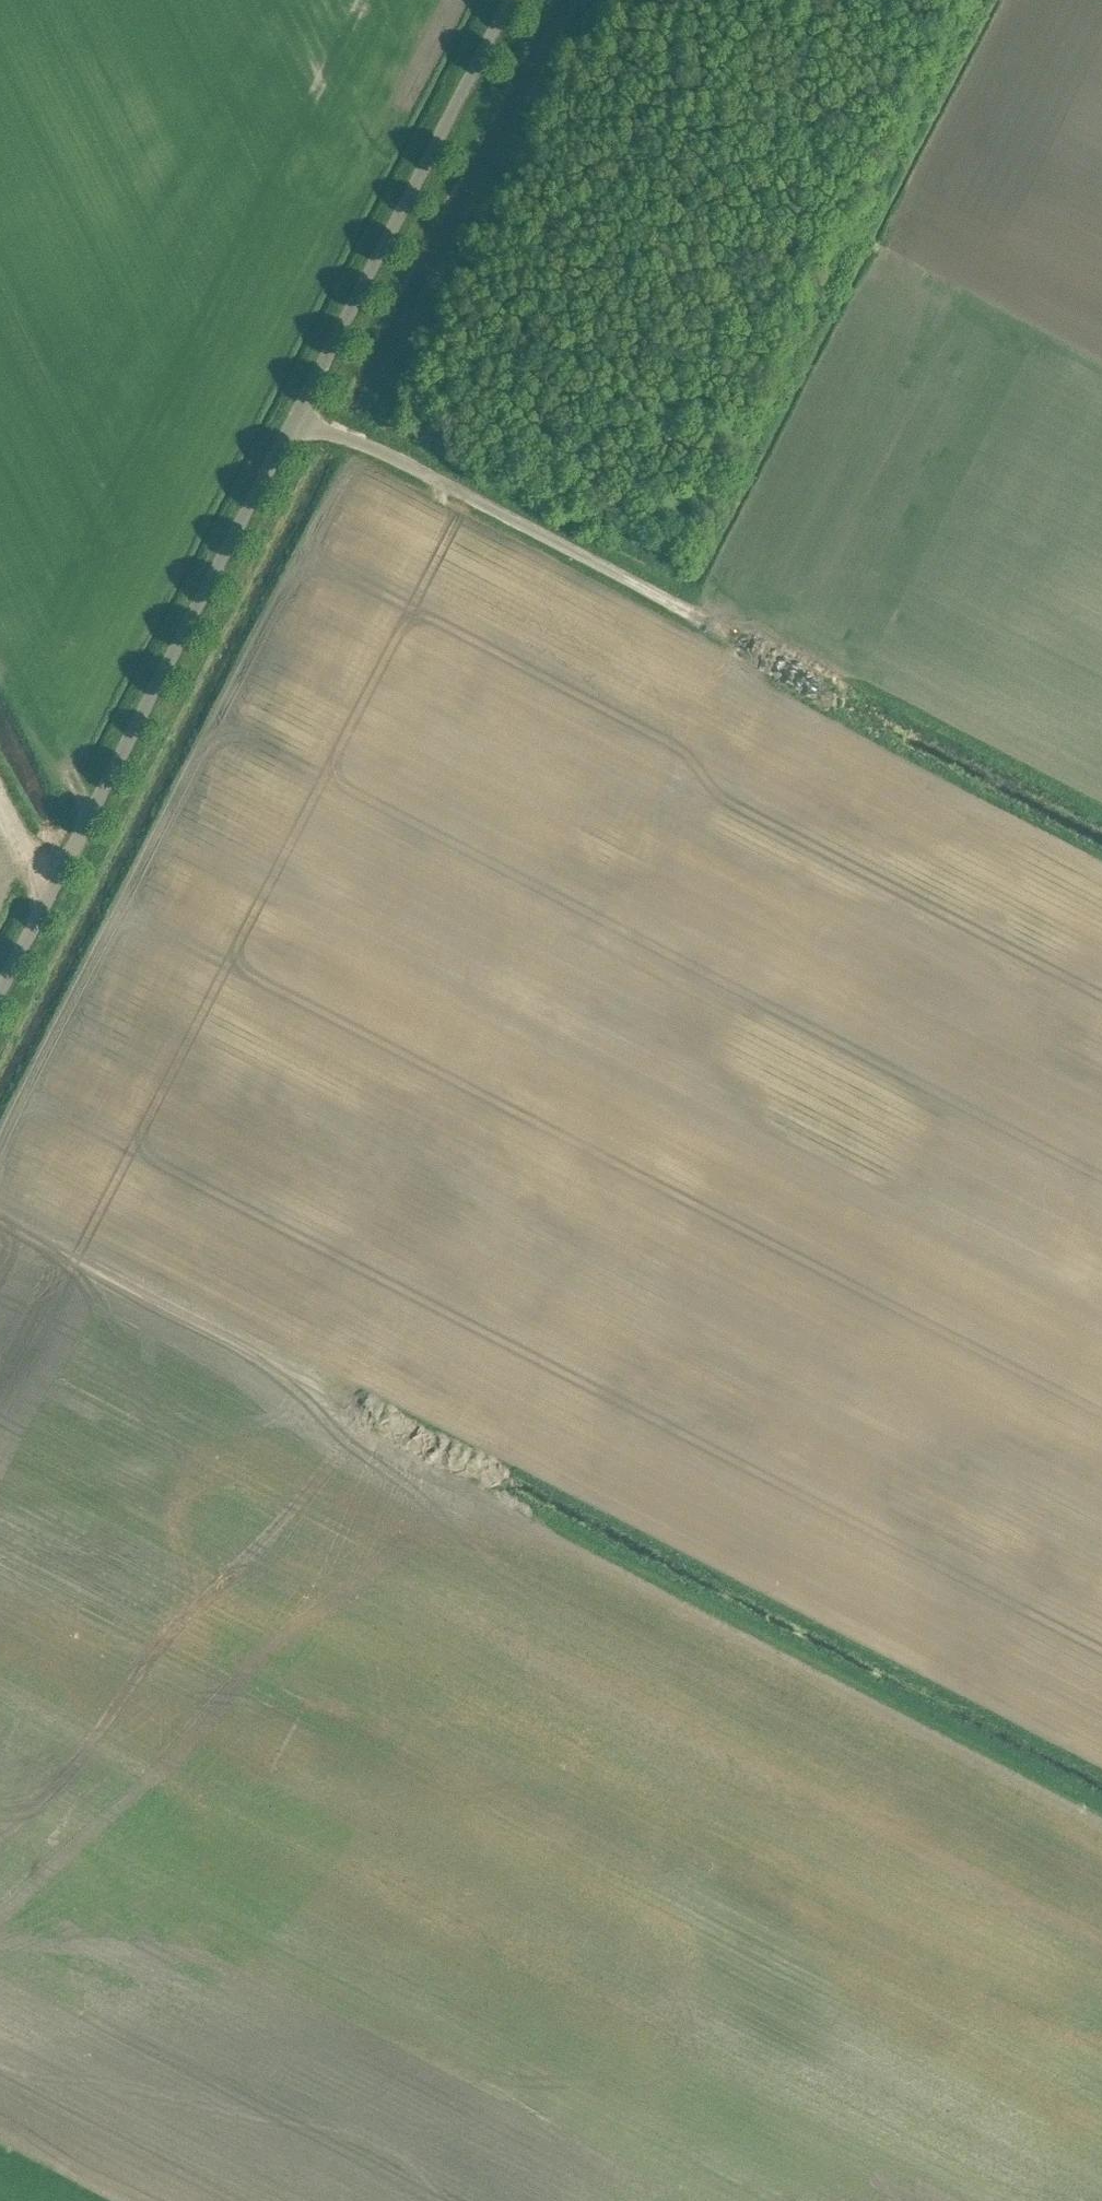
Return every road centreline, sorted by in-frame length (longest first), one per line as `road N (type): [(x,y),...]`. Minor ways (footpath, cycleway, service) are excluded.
road 1 (unclassified): [(0,992),(509,0)]

